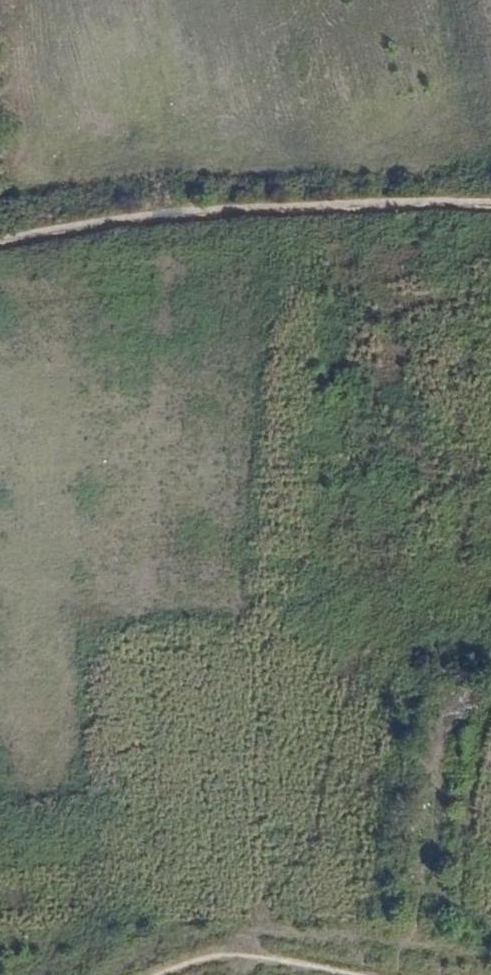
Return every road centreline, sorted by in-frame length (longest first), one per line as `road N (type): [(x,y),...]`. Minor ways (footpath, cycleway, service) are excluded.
road 1 (track): [(490,207),(200,212),(0,241)]
road 2 (track): [(352,974),(225,955),(157,974)]

